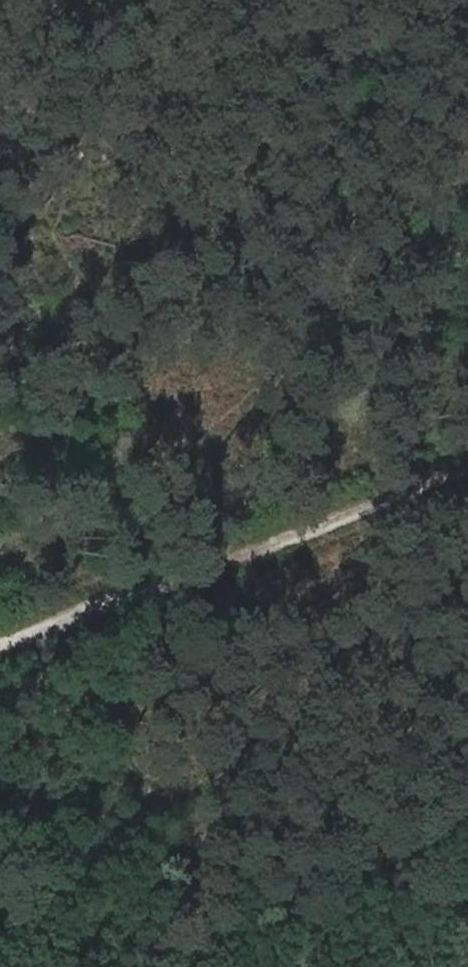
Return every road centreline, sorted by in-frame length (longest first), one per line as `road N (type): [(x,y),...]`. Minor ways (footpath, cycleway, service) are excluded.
road 1 (track): [(467,479),(0,649)]

